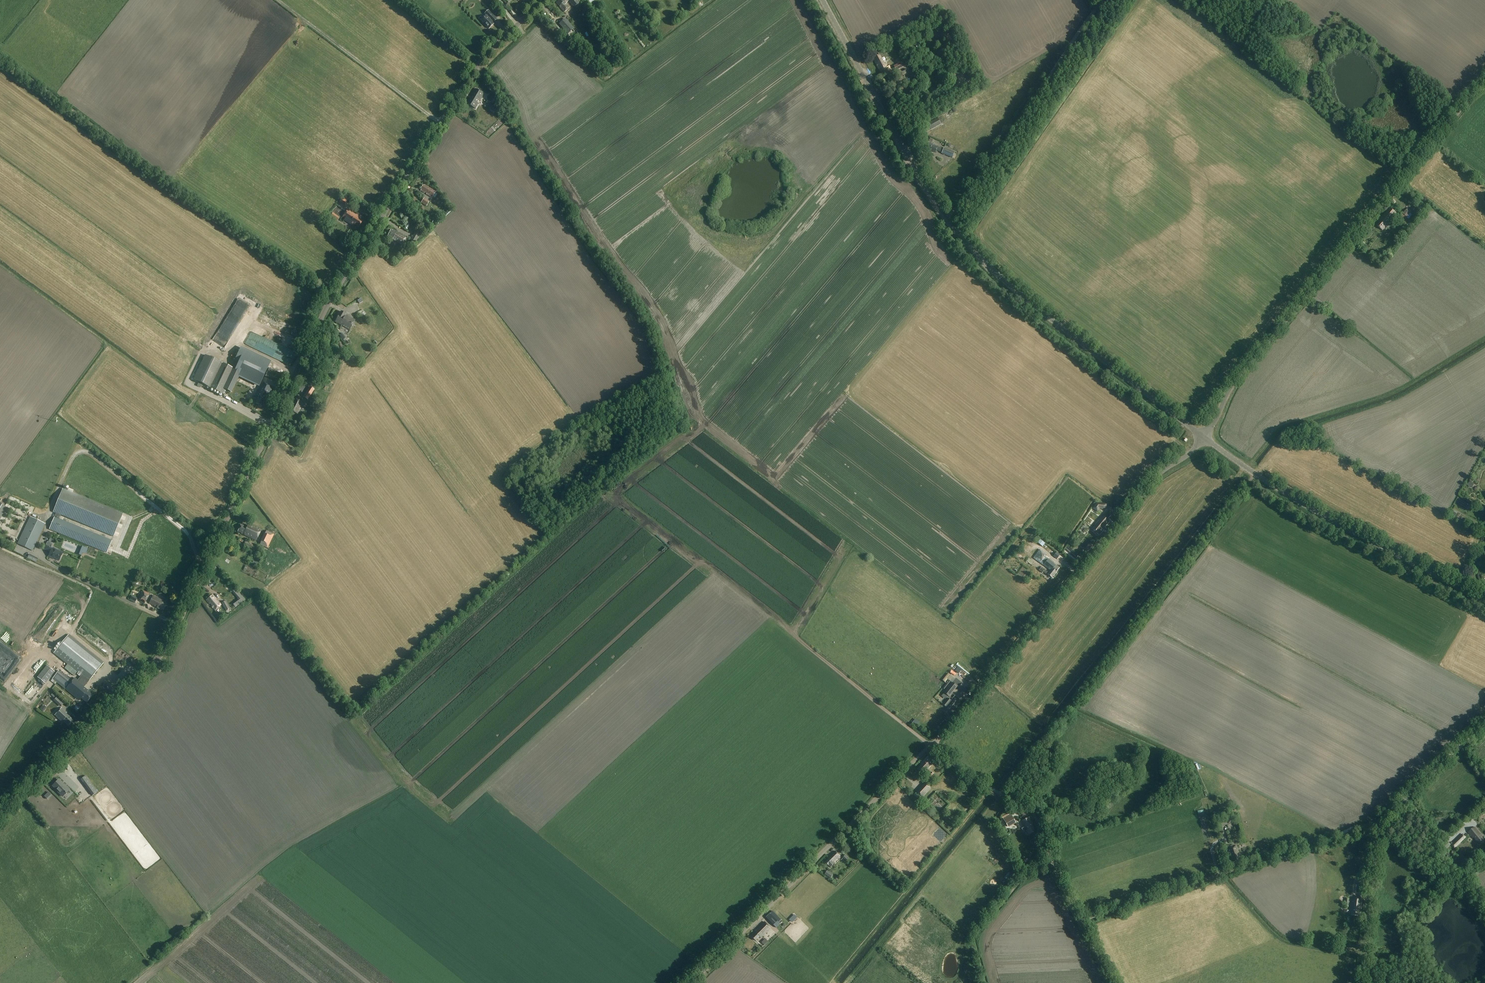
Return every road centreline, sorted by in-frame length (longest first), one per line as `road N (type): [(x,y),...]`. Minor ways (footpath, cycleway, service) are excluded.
road 1 (tertiary): [(0,814),(160,658),(330,301),(479,62),(543,0)]
road 2 (tertiary): [(1203,437),(976,253),(925,188),(822,0)]
road 3 (unclassified): [(1203,437),(1237,378),(1484,83)]
road 4 (unclassified): [(933,745),(1159,474),(1203,437)]
road 5 (unclassified): [(690,982),(933,745)]
road 6 (tertiary): [(1484,600),(1318,512),(1203,437)]
road 7 (track): [(1081,922),(1381,823)]
road 8 (unclassified): [(1112,982),(1032,814),(933,745)]
road 9 (track): [(1104,0),(947,218)]
road 10 (unclassified): [(1362,982),(1380,829),(1419,785)]
road 11 (track): [(278,0),(441,123)]
road 12 (track): [(773,618),(932,746)]

